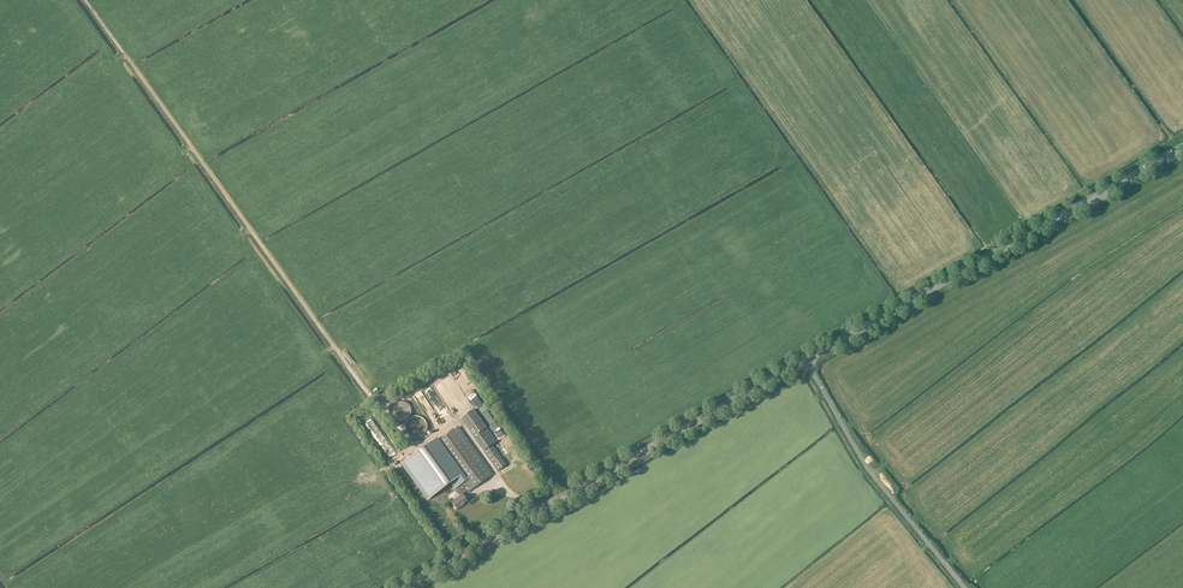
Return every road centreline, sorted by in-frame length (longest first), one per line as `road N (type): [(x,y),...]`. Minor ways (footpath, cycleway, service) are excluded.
road 1 (secondary): [(401,587),(806,360)]
road 2 (secondary): [(806,360),(1182,147)]
road 3 (unclassified): [(963,587),(867,468),(806,360)]

